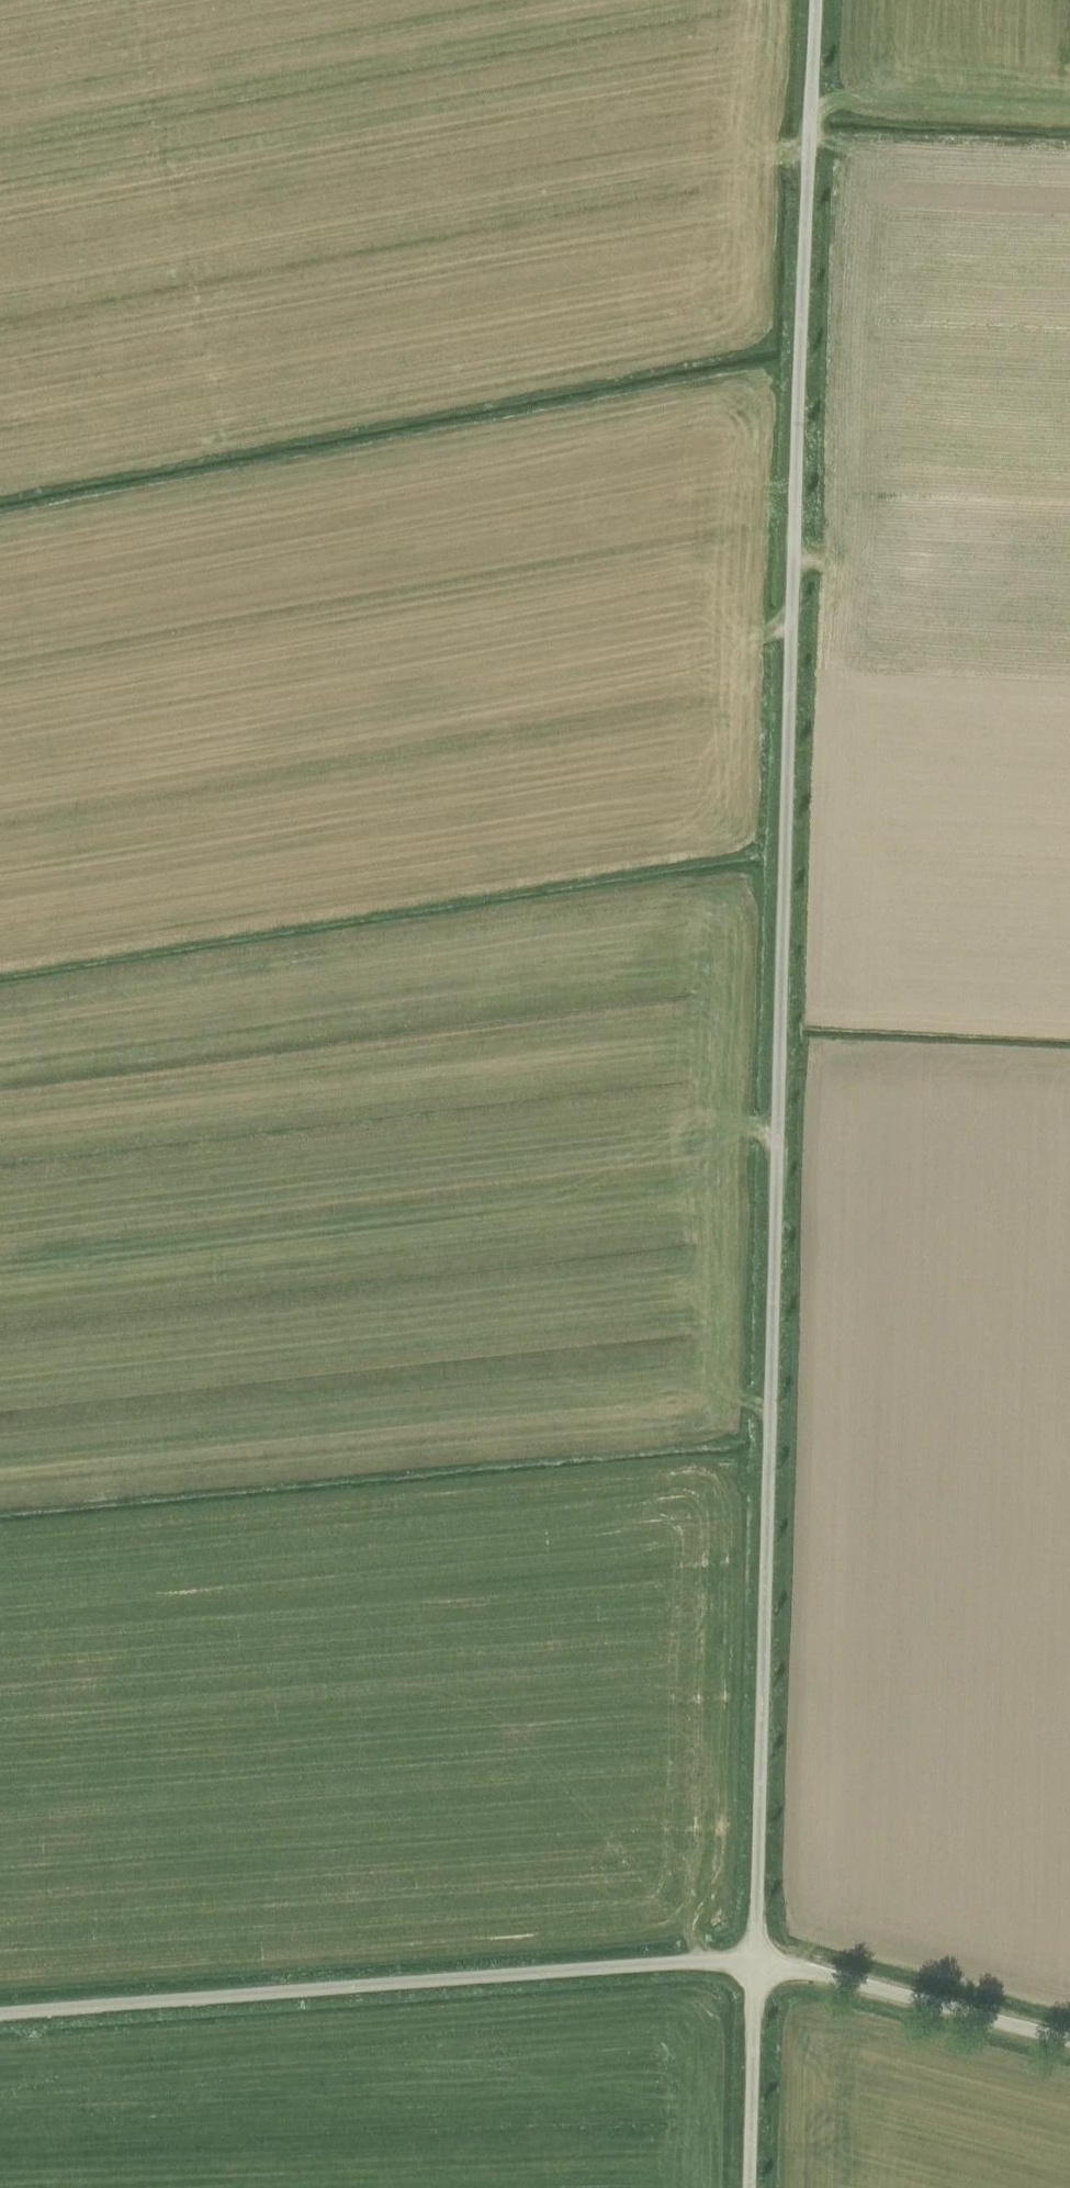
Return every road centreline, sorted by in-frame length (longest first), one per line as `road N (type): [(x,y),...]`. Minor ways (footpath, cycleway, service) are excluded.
road 1 (unclassified): [(758,1960),(815,0)]
road 2 (unclassified): [(758,1960),(635,1958),(0,2011)]
road 3 (unclassified): [(1069,2040),(758,1960)]
road 4 (unclassified): [(752,2187),(758,1960)]

